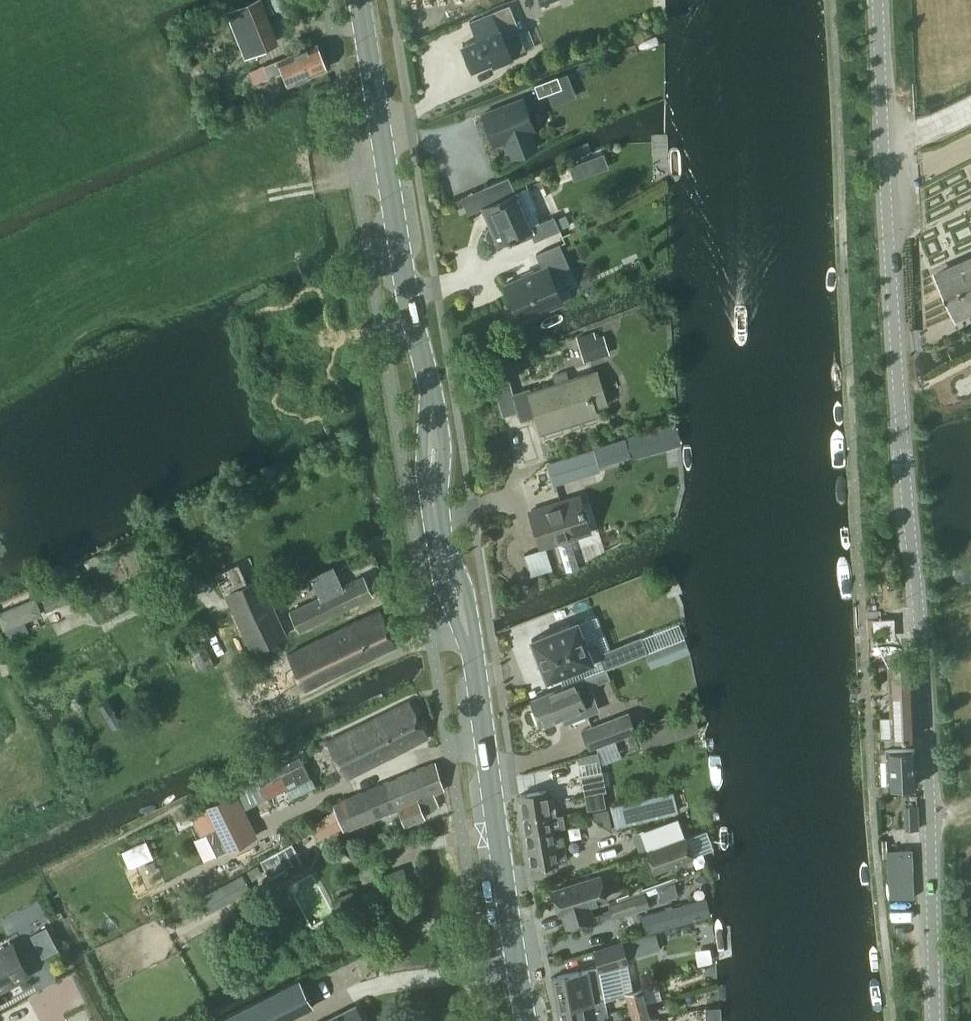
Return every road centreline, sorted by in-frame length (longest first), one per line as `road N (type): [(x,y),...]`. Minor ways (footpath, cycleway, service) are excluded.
road 1 (tertiary): [(936,1020),(921,662),(877,0)]
road 2 (secondary): [(531,1020),(468,619)]
road 3 (secondary): [(427,378),(361,0)]
road 4 (secondary): [(436,516),(447,441),(427,378)]
road 5 (secondary): [(427,378),(422,463),(436,516)]

